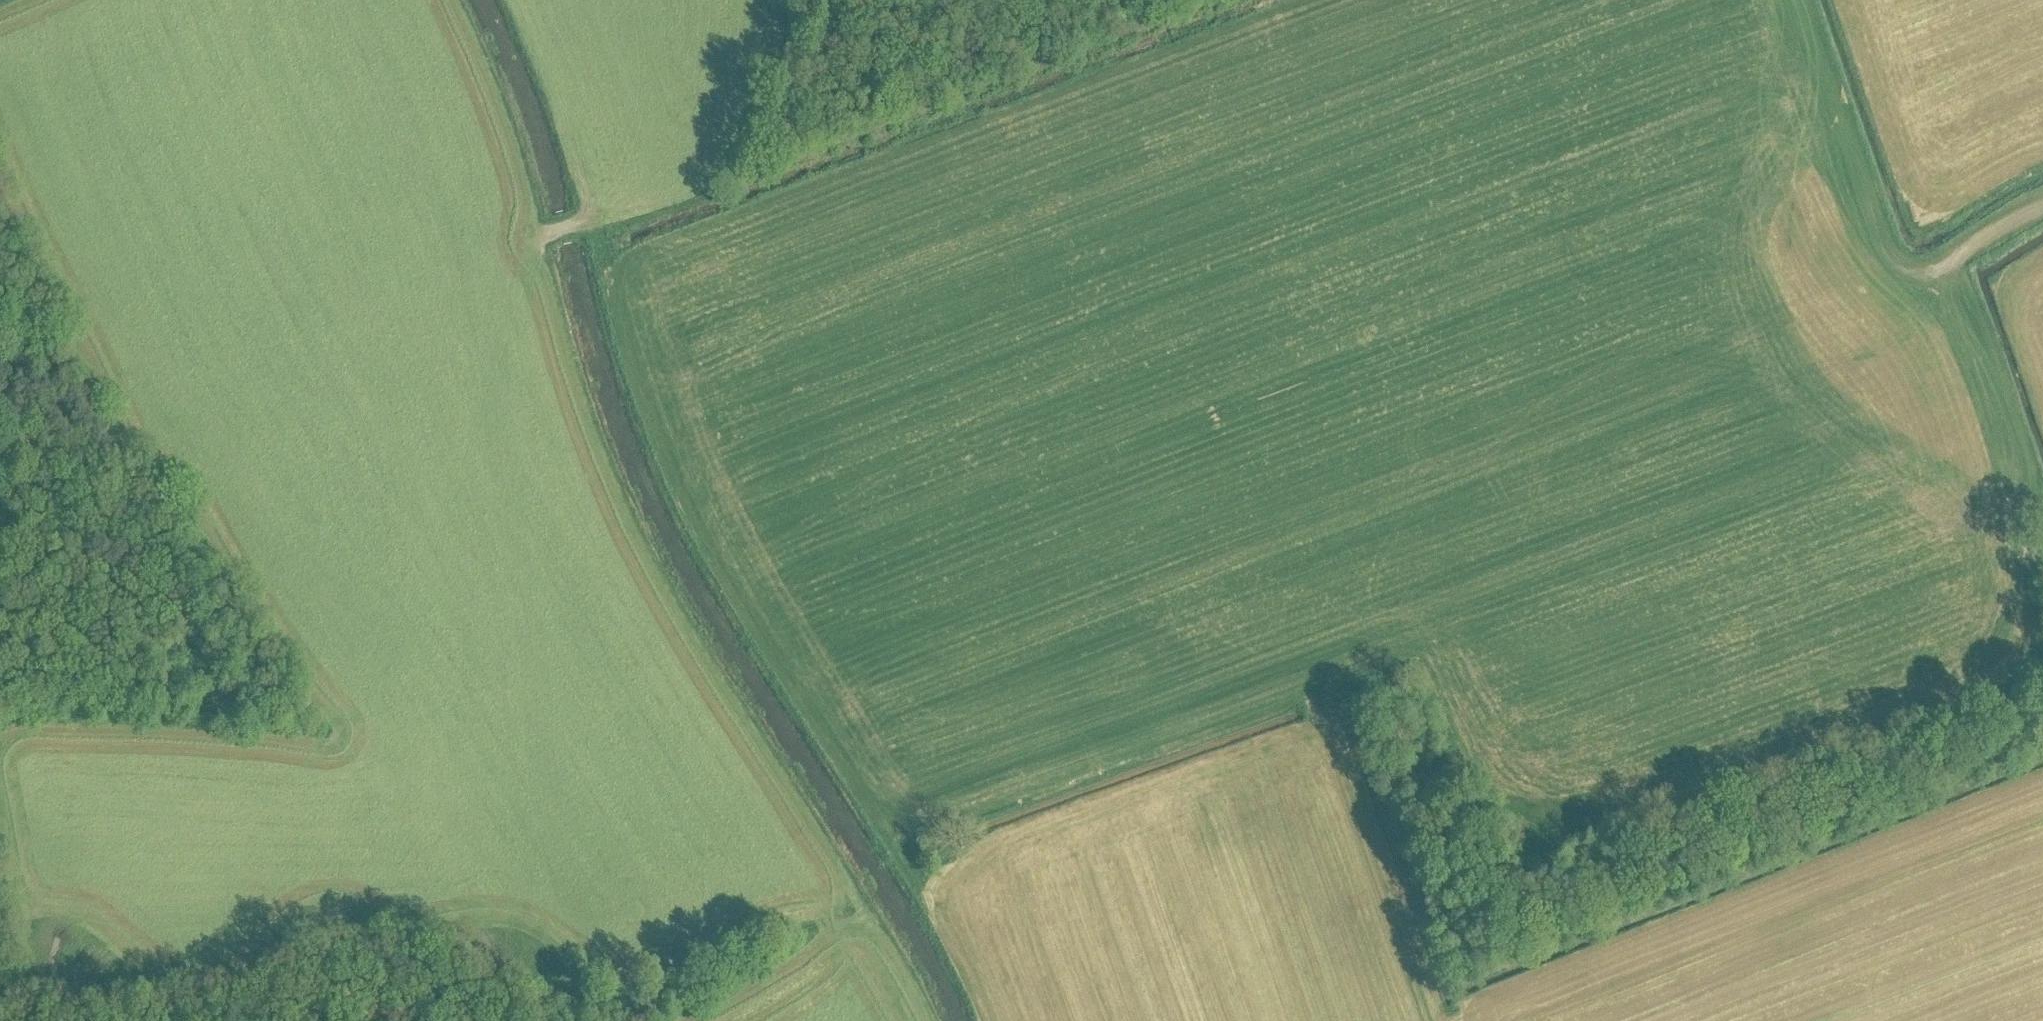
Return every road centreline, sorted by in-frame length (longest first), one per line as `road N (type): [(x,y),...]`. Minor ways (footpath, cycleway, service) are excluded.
road 1 (track): [(1795,0),(1893,258),(1904,270),(1952,262),(2042,209)]
road 2 (track): [(2042,515),(1952,262)]

